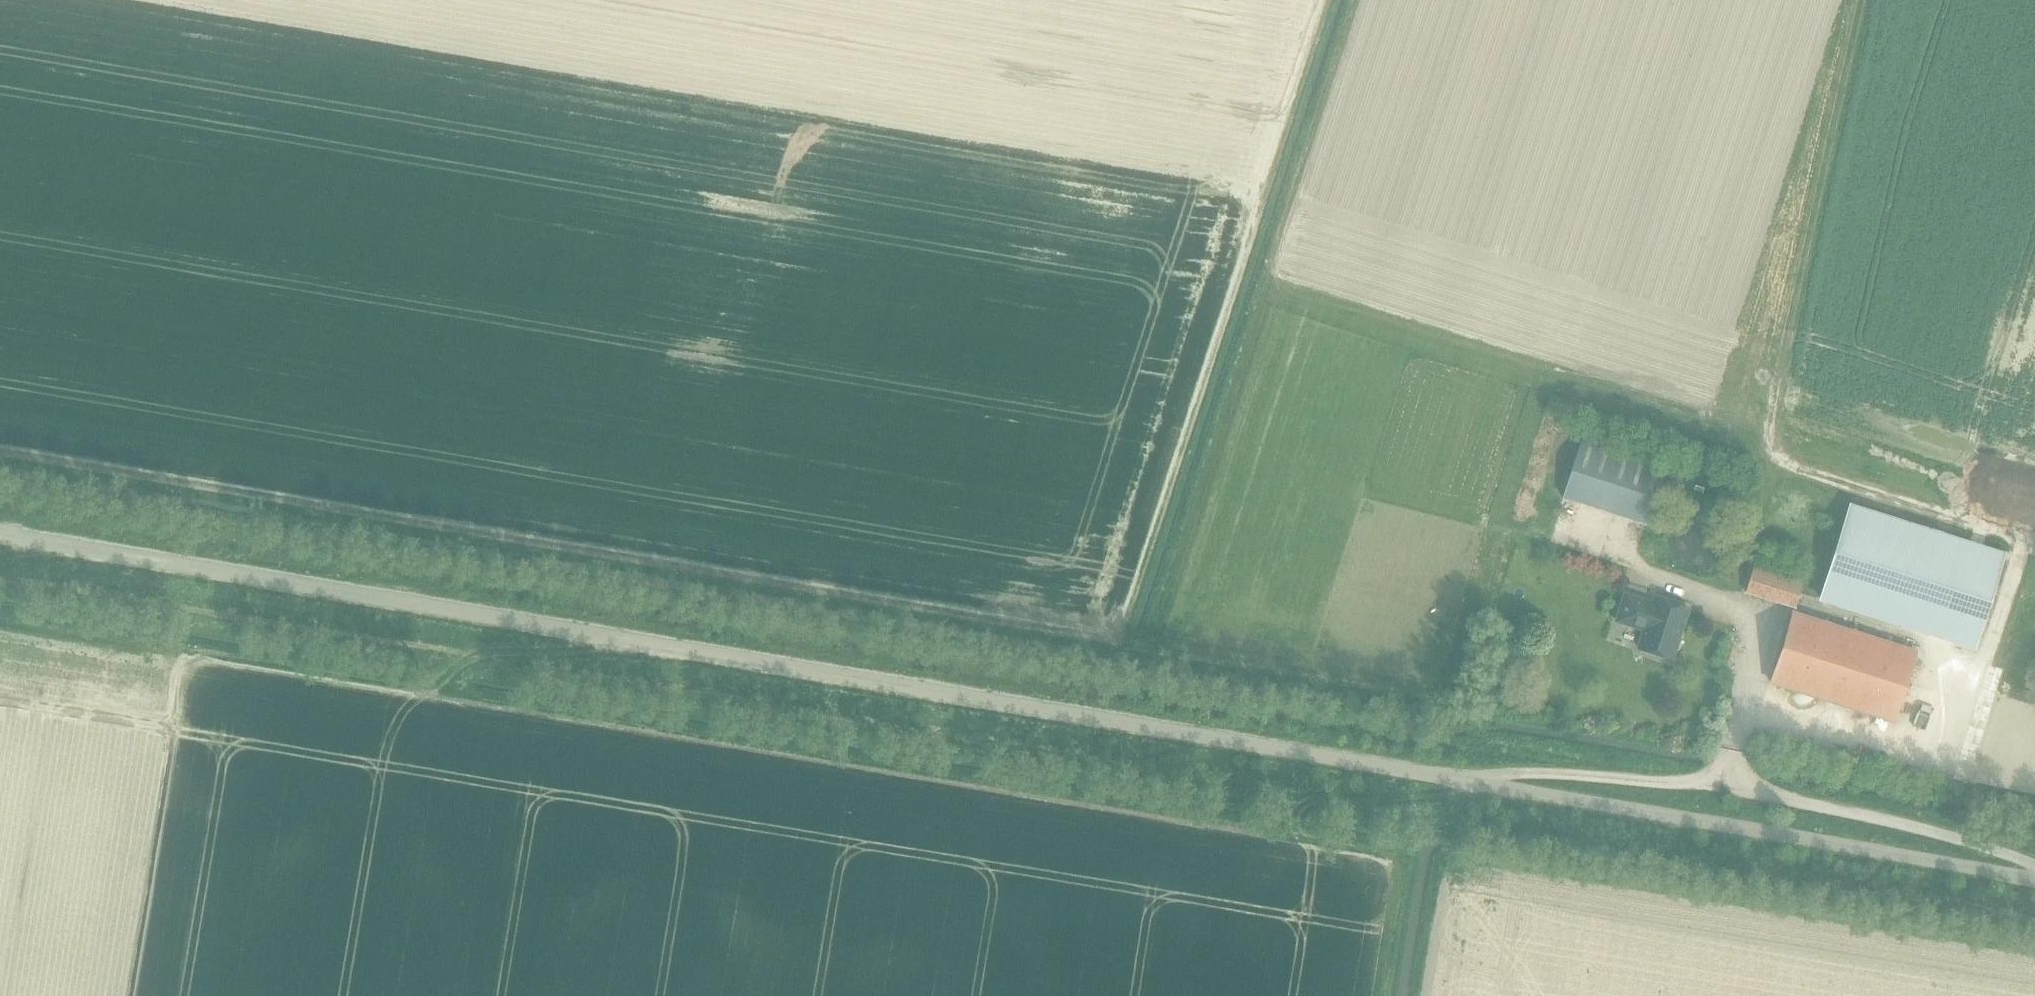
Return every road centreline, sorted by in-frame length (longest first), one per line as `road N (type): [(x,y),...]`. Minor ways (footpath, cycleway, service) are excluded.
road 1 (unclassified): [(2034,879),(0,535)]
road 2 (track): [(1865,0),(1770,460),(1721,599)]

